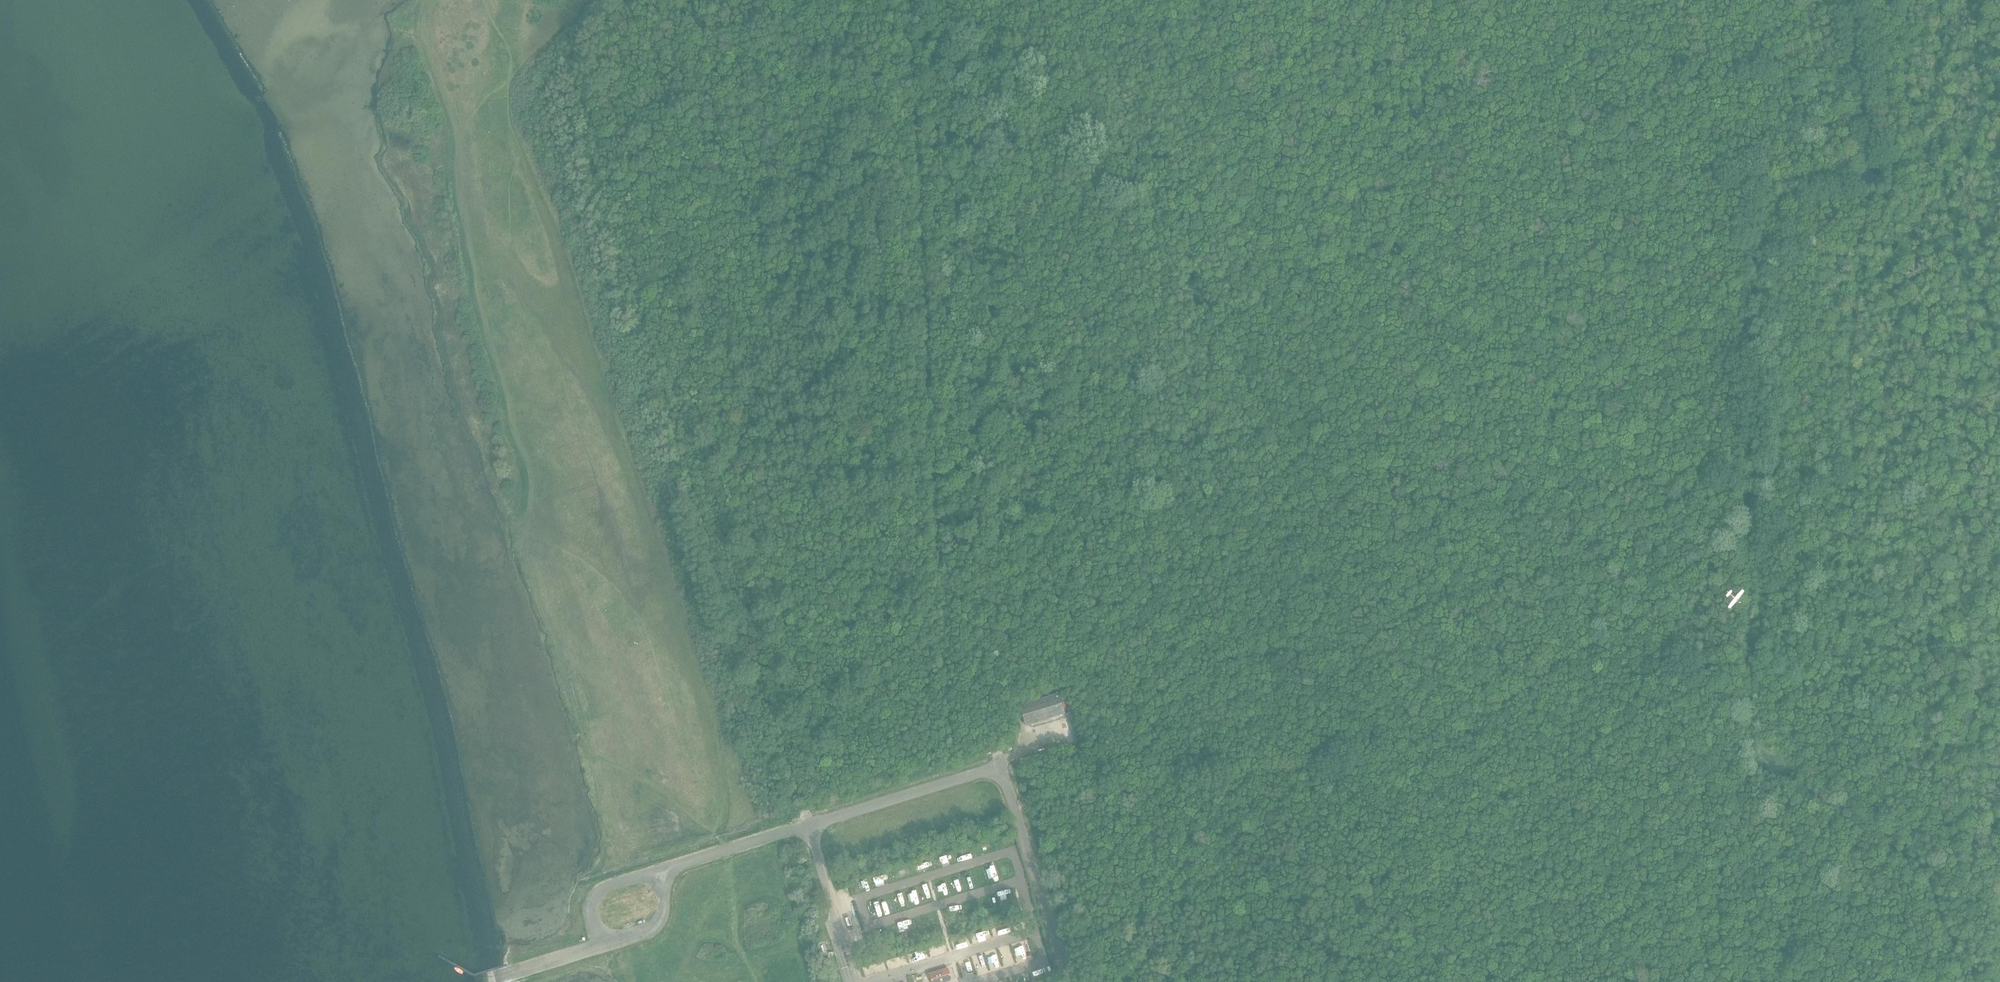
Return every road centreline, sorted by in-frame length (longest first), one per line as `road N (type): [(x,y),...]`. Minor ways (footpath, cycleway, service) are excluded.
road 1 (unclassified): [(1069,981),(999,773),(984,770),(811,825)]
road 2 (unclassified): [(598,892),(594,921),(606,943),(635,934),(663,913),(659,871)]
road 3 (unclassified): [(659,871),(811,825)]

